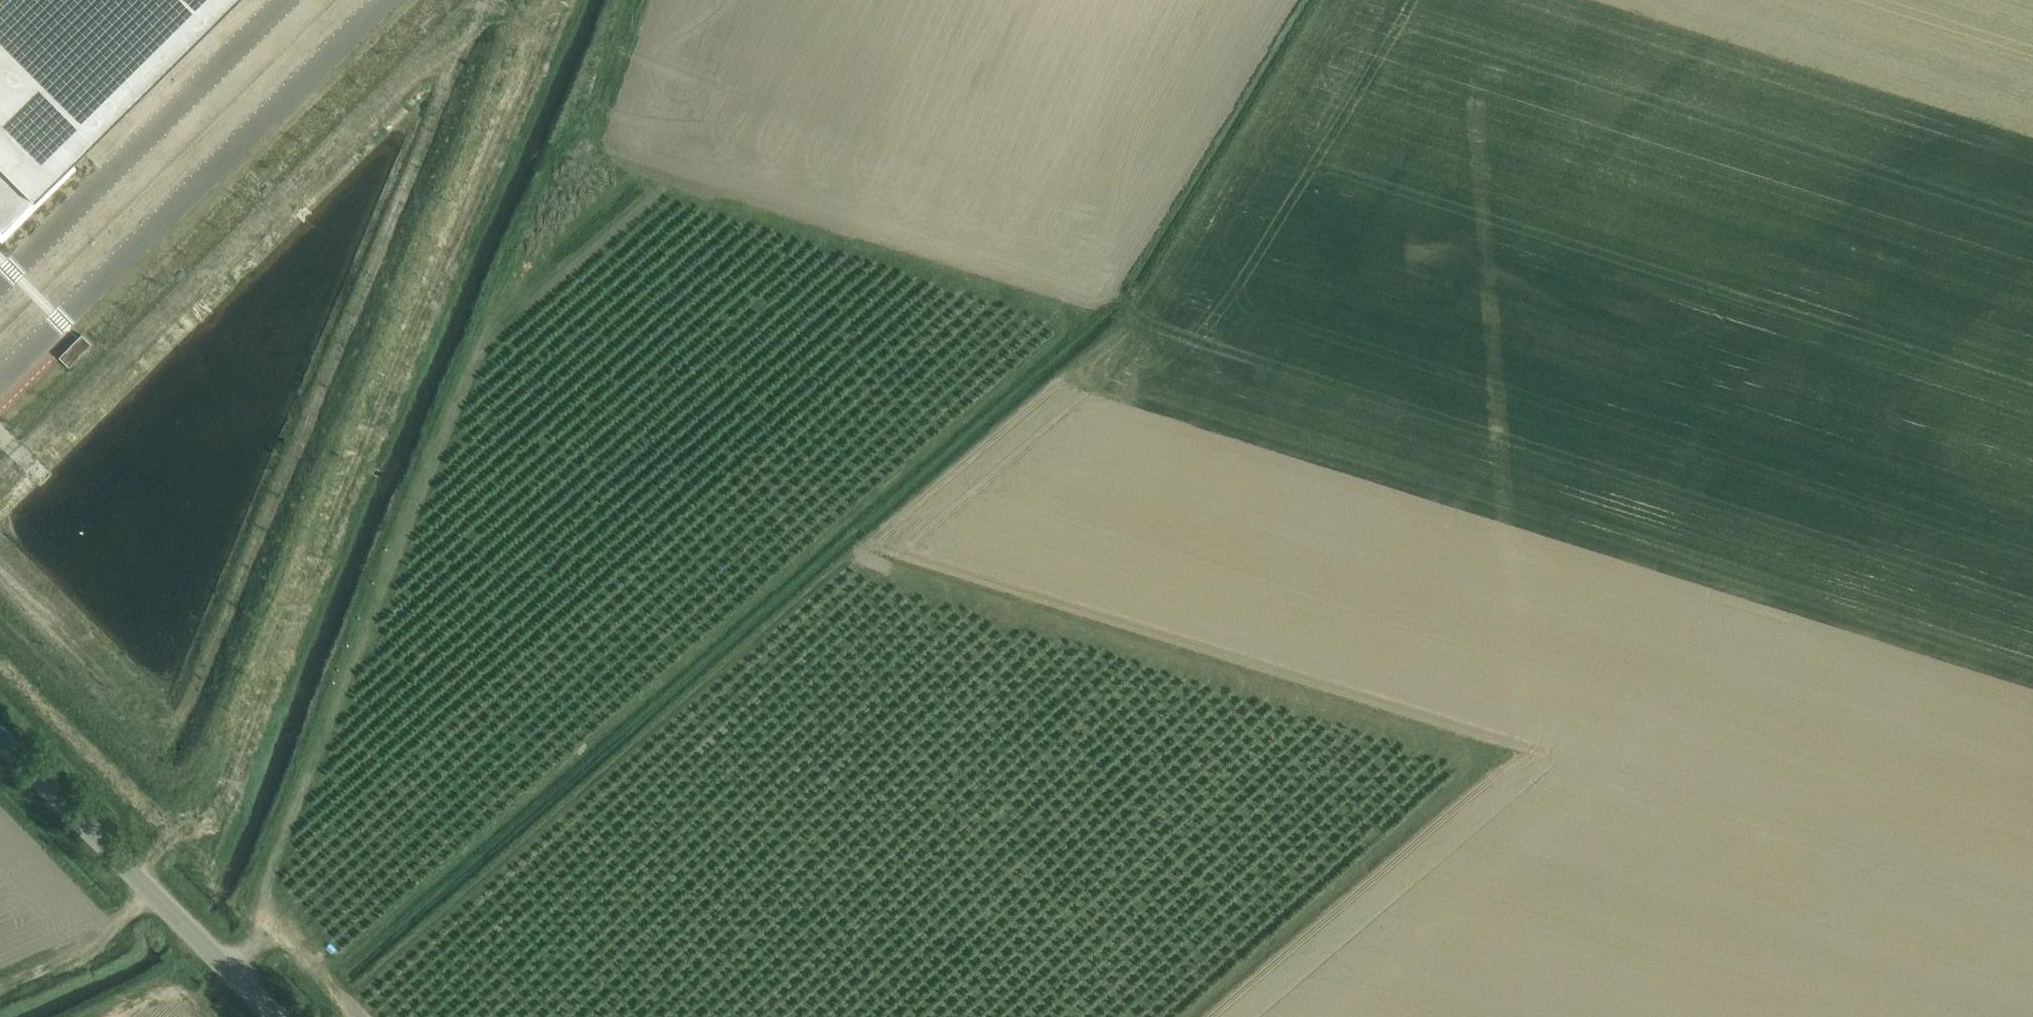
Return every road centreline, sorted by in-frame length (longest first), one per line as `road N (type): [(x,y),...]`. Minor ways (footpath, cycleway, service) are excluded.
road 1 (unclassified): [(257,1016),(0,761)]

